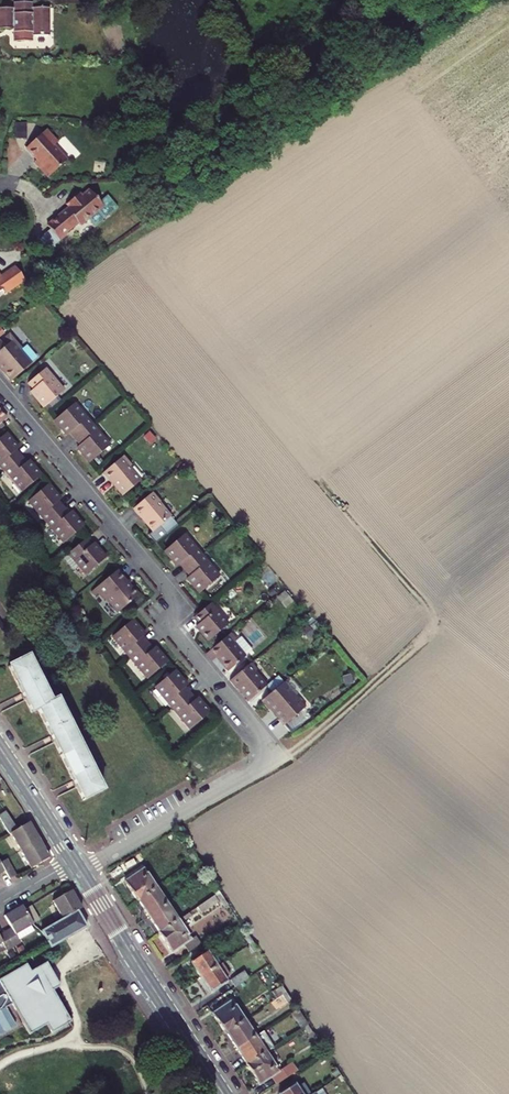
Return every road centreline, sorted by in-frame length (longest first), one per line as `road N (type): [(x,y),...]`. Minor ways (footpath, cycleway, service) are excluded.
road 1 (residential): [(81,872),(253,773),(265,748),(175,633),(173,596),(0,389)]
road 2 (secondary): [(81,872),(223,1093)]
road 3 (secondary): [(0,748),(74,860)]

